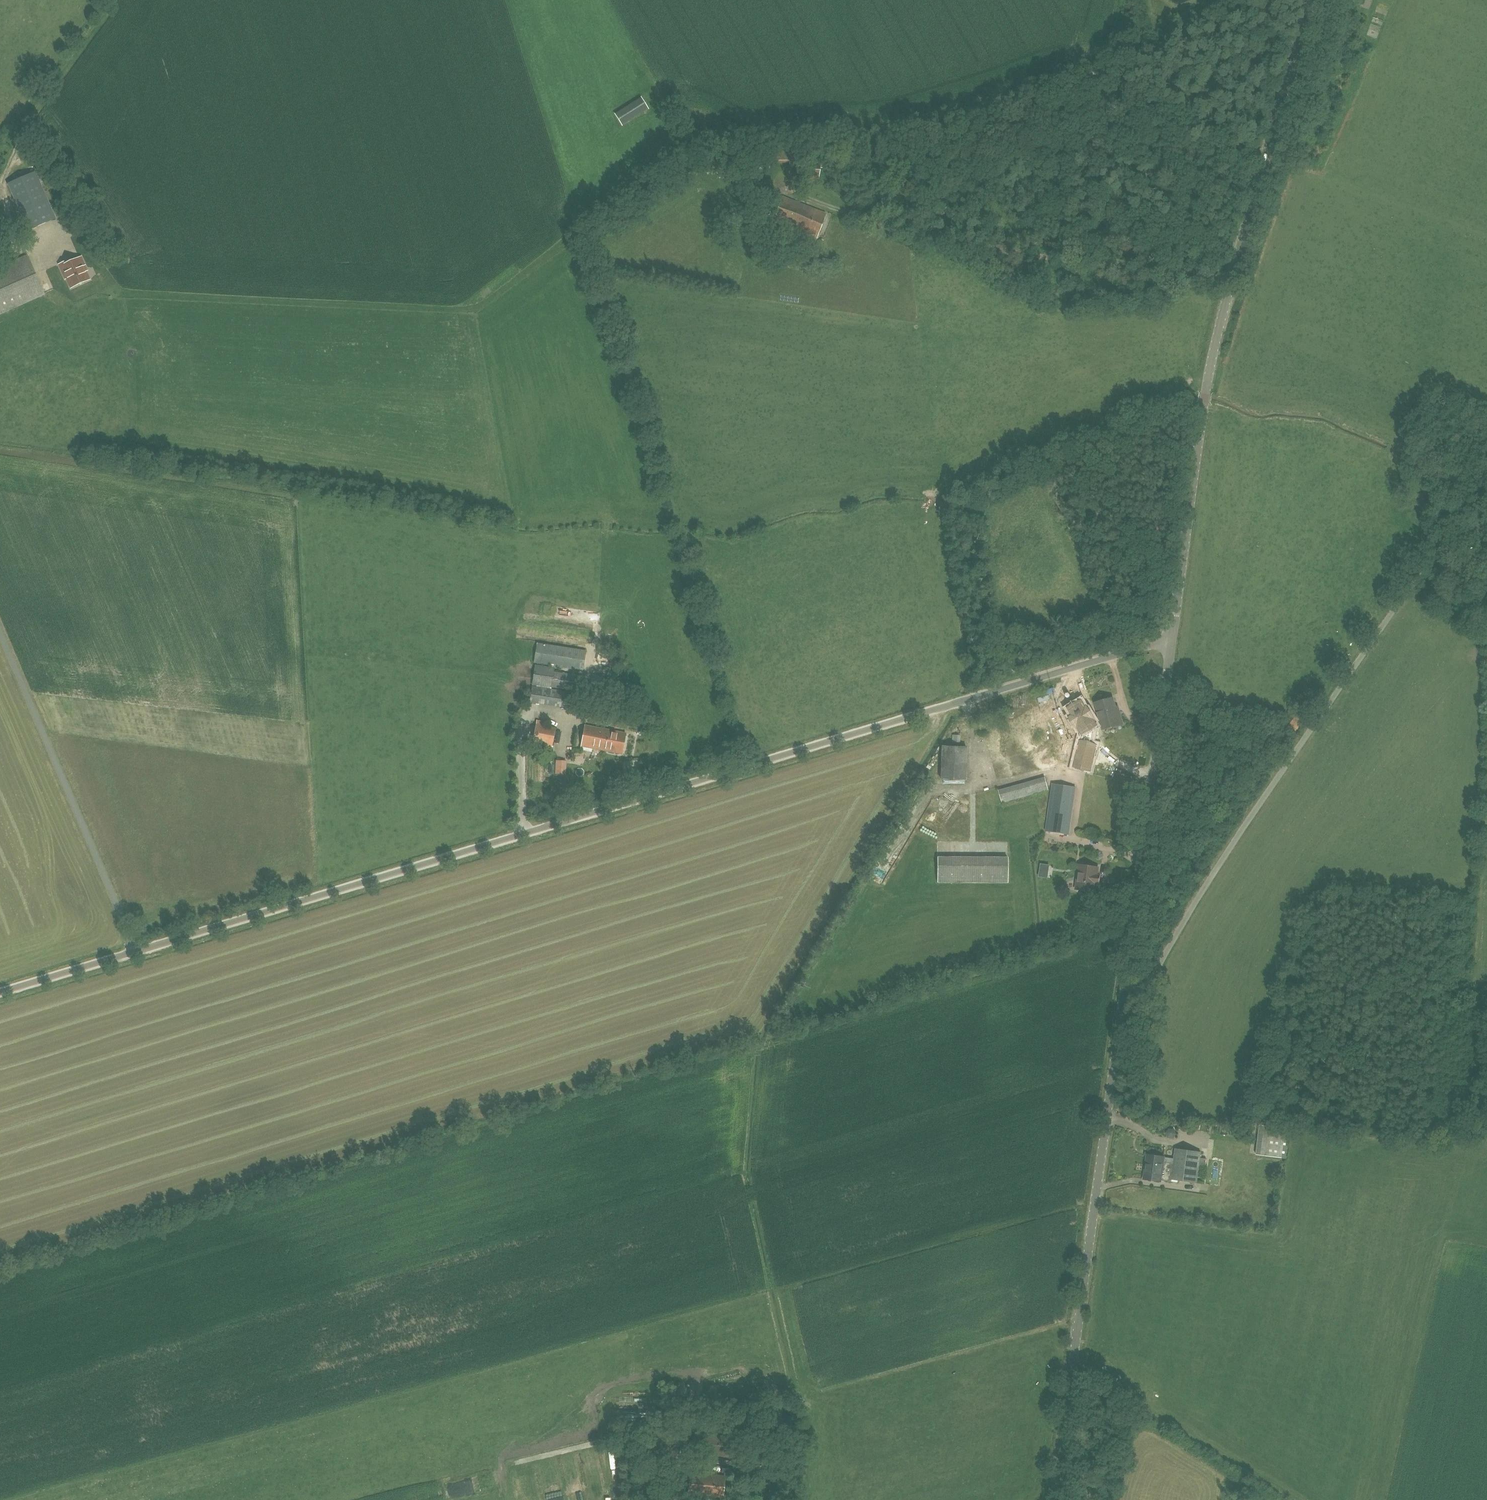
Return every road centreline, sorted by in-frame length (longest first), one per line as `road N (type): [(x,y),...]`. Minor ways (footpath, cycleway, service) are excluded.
road 1 (unclassified): [(0,993),(1172,642)]
road 2 (tertiary): [(1054,1499),(1172,642)]
road 3 (tertiary): [(1172,642),(1211,365),(1310,0)]

